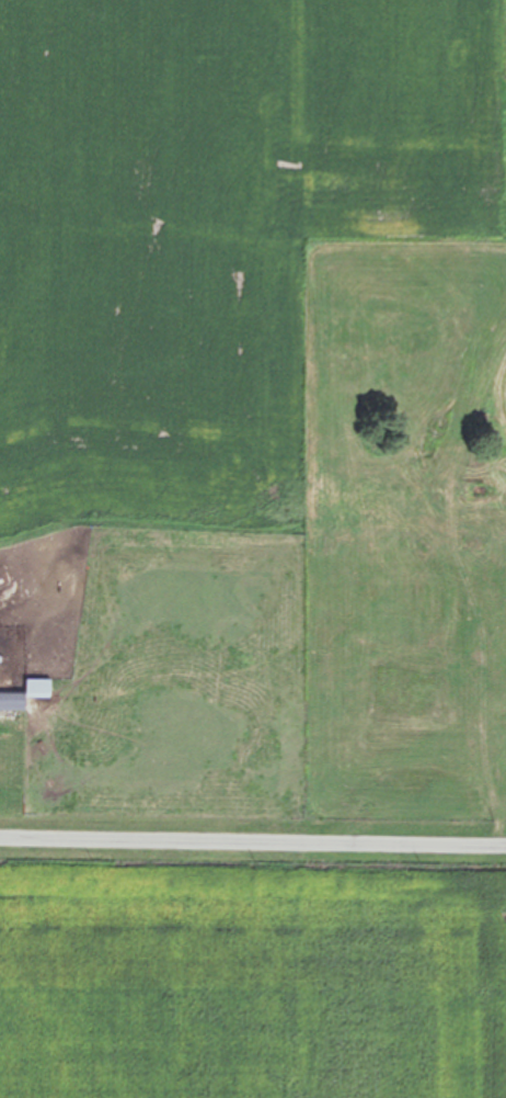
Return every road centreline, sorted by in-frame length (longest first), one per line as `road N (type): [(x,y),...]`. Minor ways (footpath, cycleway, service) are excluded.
road 1 (residential): [(505,842),(0,837)]

